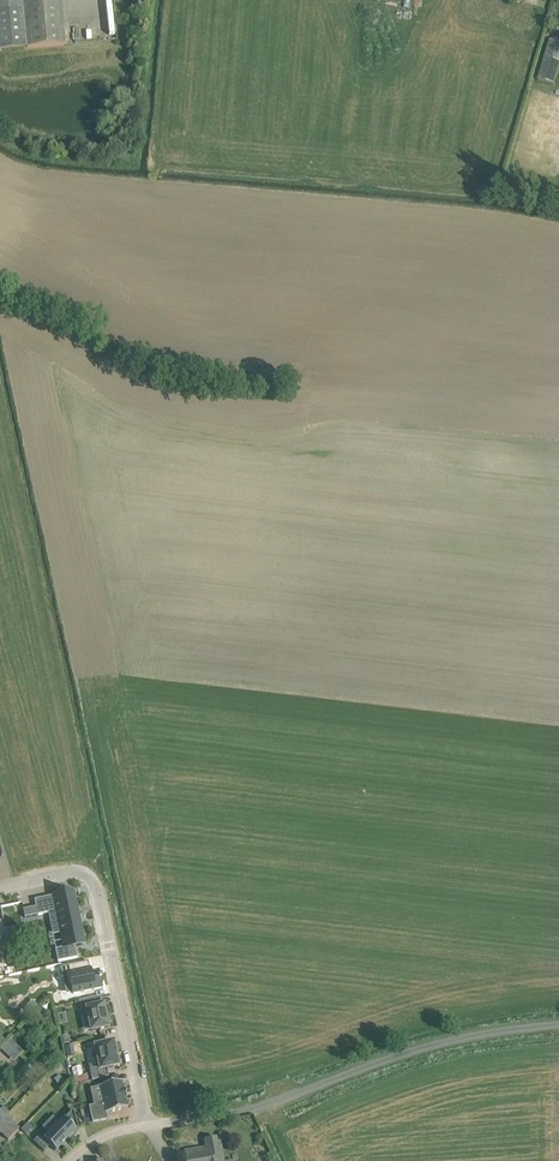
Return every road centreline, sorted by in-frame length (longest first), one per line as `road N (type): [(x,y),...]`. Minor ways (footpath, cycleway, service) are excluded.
road 1 (residential): [(146,1124),(254,1108),(450,1040),(558,1025)]
road 2 (residential): [(146,1124),(94,887),(73,874),(0,889)]

